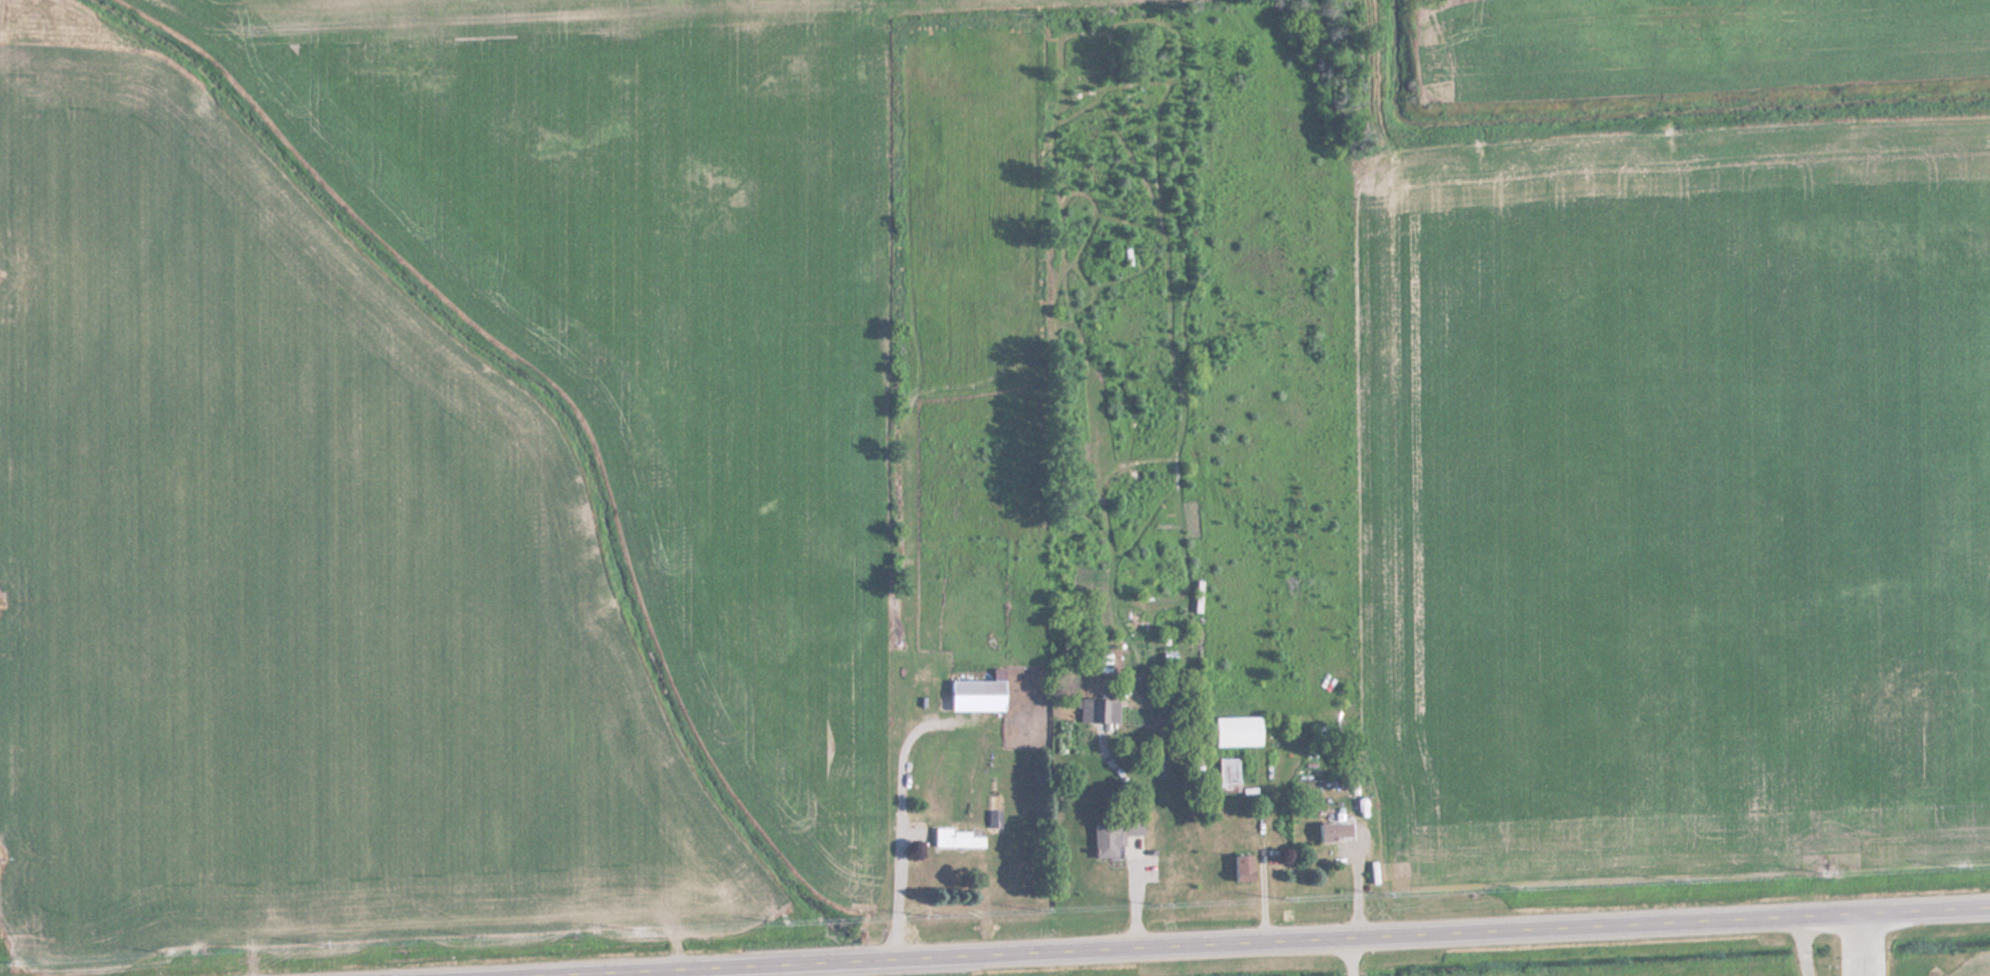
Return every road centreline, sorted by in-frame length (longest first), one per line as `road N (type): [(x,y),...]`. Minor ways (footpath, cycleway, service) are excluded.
road 1 (primary): [(522,975),(1989,908)]

